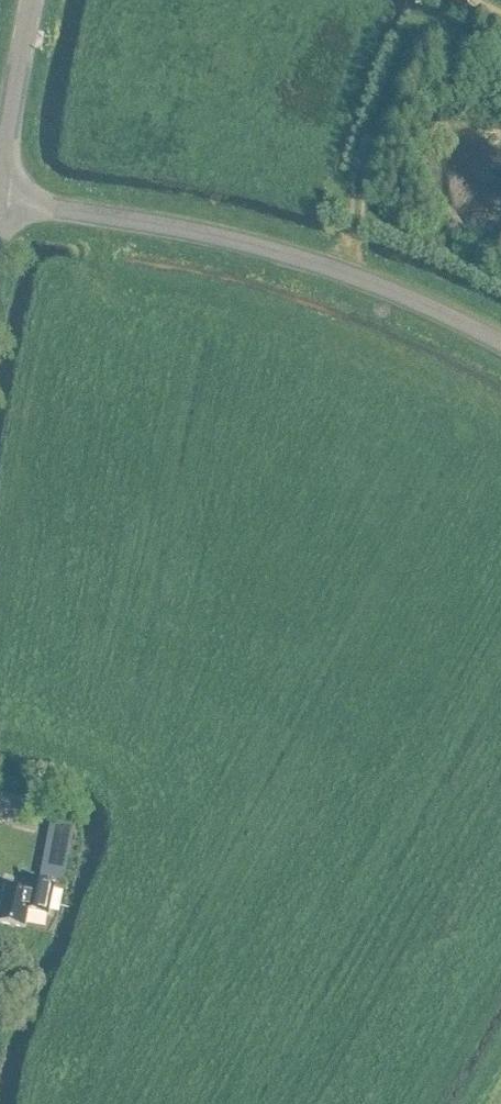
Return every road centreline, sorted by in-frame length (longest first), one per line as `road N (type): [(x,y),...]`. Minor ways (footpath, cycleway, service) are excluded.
road 1 (unclassified): [(500,344),(302,259),(0,197)]
road 2 (tertiary): [(0,174),(32,0)]

